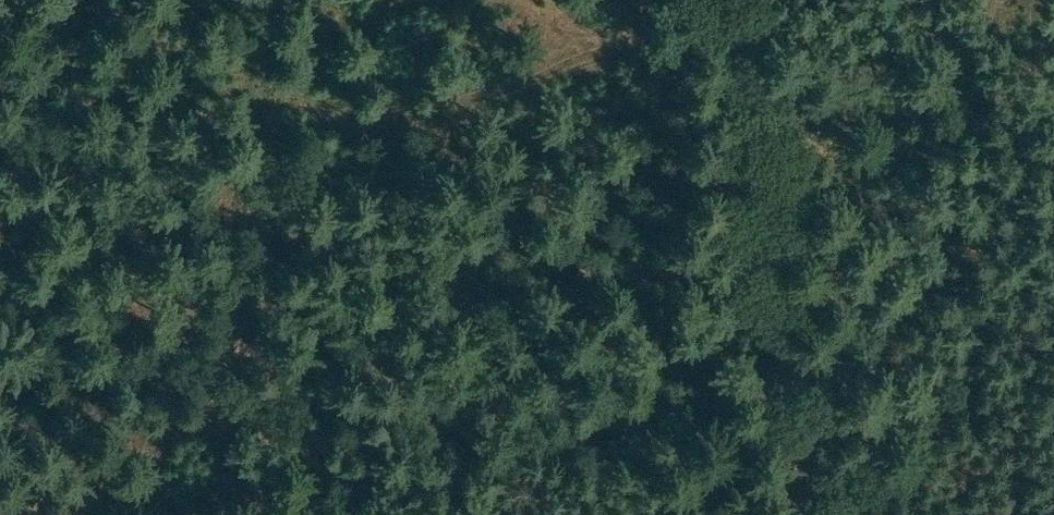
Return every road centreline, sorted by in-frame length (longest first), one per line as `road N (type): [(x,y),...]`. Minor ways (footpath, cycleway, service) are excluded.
road 1 (track): [(816,514),(765,242)]
road 2 (track): [(720,0),(765,242)]

